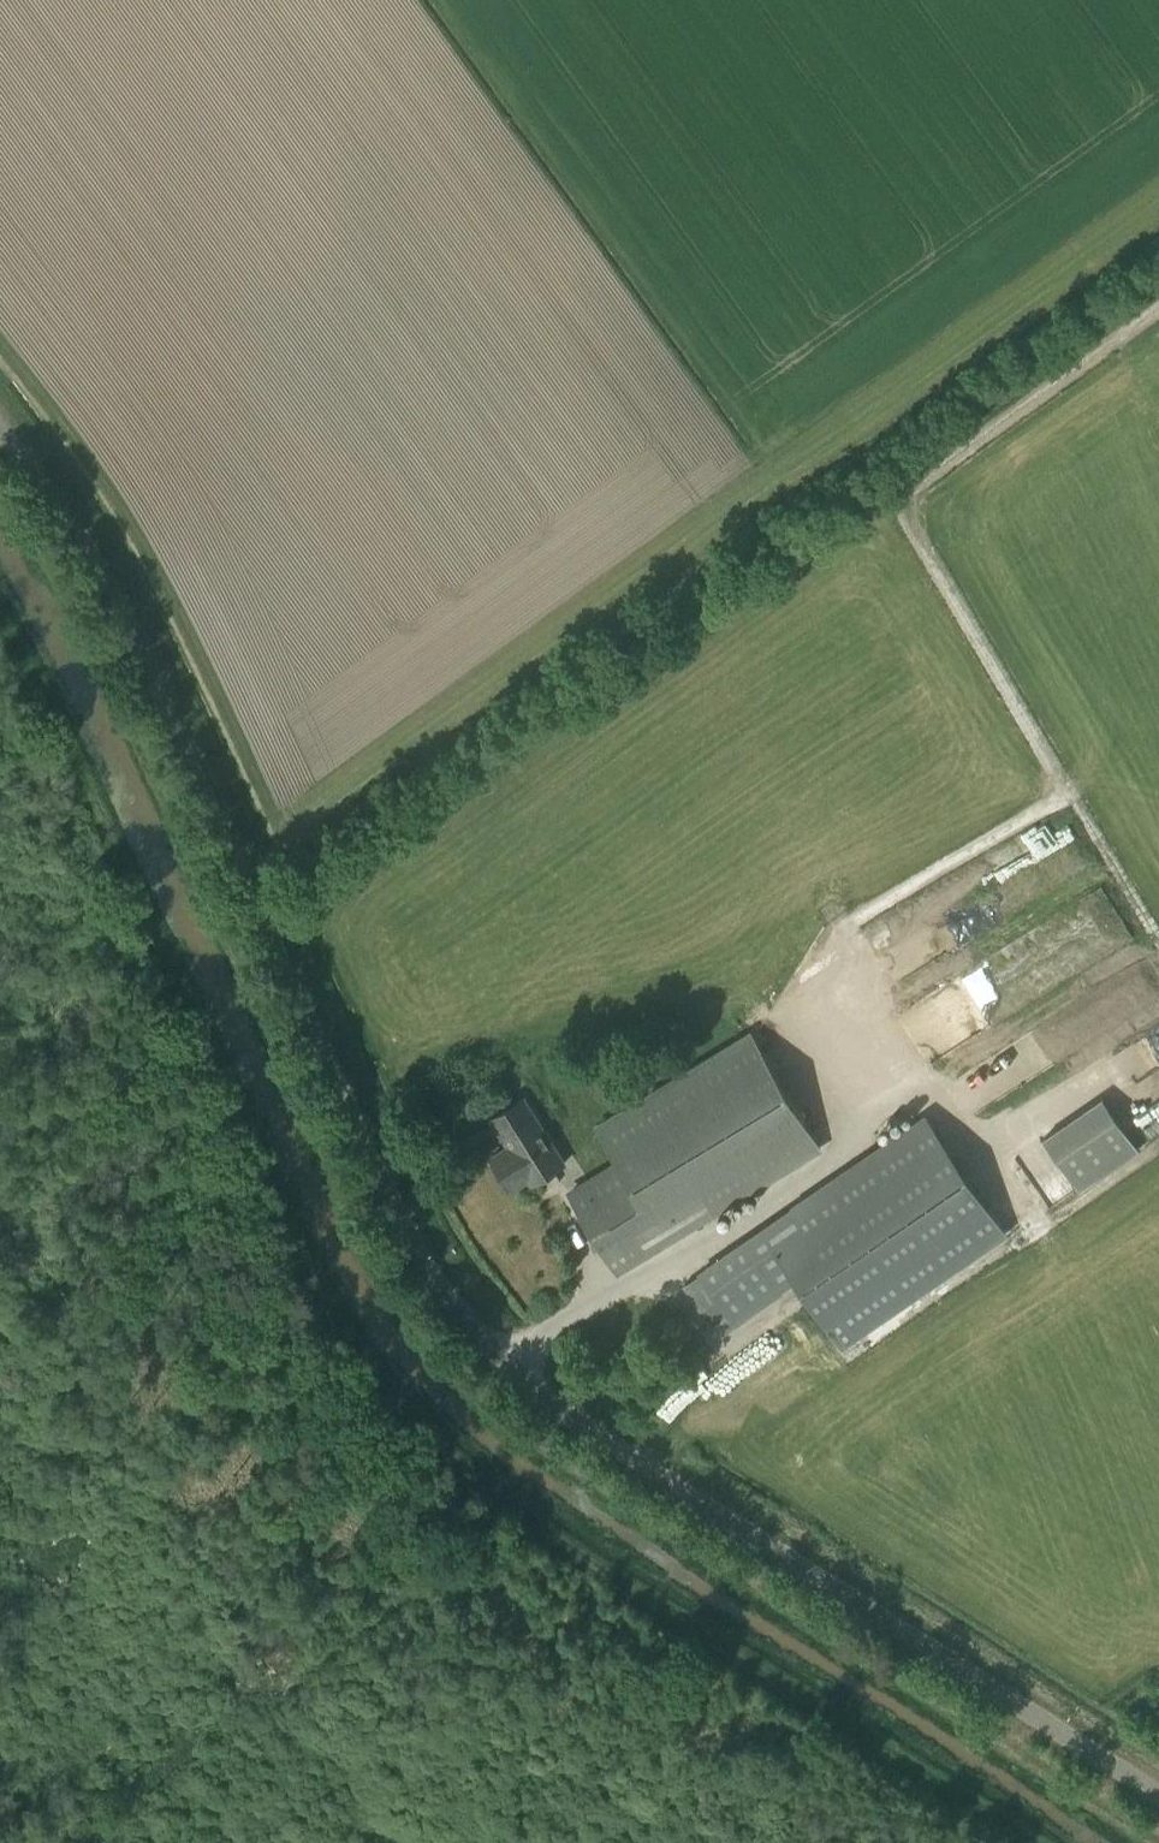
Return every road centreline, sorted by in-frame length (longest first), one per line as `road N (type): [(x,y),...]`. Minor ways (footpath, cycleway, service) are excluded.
road 1 (unclassified): [(1158,1784),(605,1431),(540,1382),(476,1307),(418,1222),(102,564),(0,415)]

